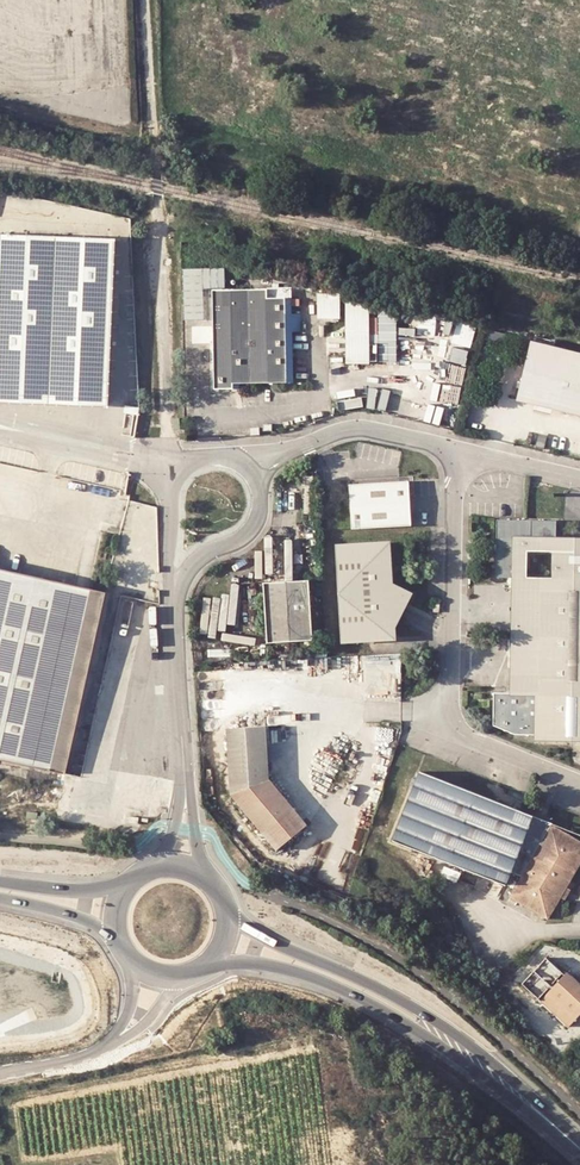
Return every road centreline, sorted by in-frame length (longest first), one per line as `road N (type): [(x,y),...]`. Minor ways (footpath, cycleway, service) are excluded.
road 1 (unclassified): [(465,452),(454,496),(450,723),(579,782)]
road 2 (secondary): [(464,1051),(380,987),(232,920)]
road 3 (secondary): [(217,959),(301,974),(464,1051)]
road 4 (unclassified): [(251,470),(356,428),(465,452)]
road 5 (unclassified): [(251,470),(221,457),(178,475),(170,505),(173,610)]
road 6 (unclassified): [(173,610),(203,557),(255,525),(260,496),(251,470)]
road 7 (unclassified): [(173,610),(186,787)]
road 8 (secondary): [(579,1150),(464,1051)]
road 9 (secondary): [(127,889),(0,883)]
road 10 (secondary): [(0,899),(80,919),(120,938)]

